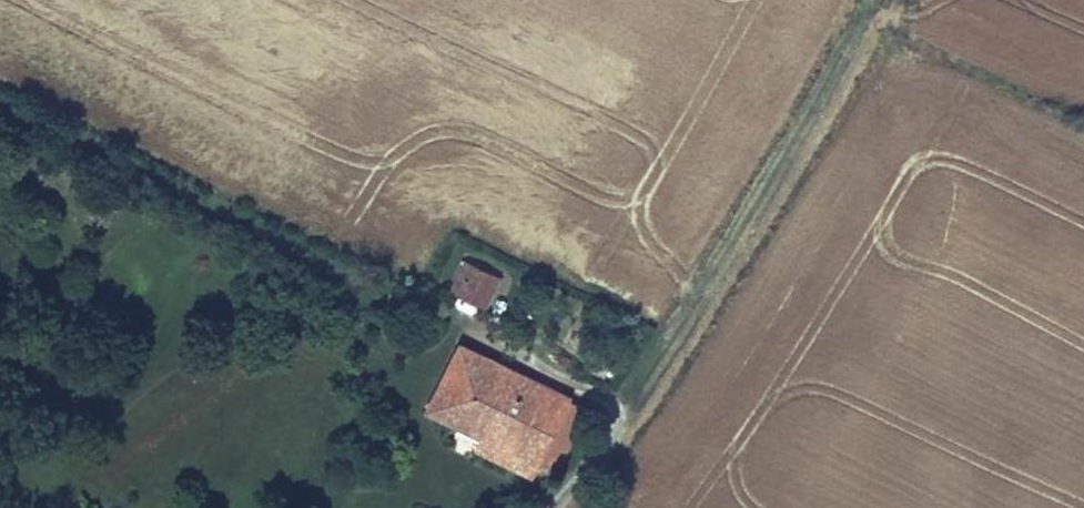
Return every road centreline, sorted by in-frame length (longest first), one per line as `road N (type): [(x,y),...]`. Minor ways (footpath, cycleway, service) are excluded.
road 1 (track): [(879,0),(740,232),(546,507)]

